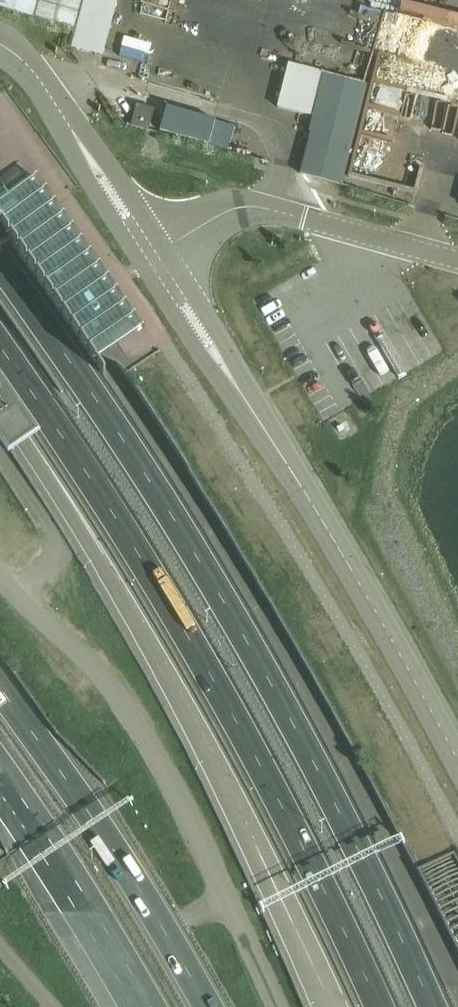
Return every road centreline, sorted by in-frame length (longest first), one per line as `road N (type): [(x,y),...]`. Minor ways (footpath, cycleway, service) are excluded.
road 1 (motorway): [(430,1006),(379,889),(276,692),(157,497),(0,272)]
road 2 (motorway): [(377,1006),(238,723),(122,531),(0,376)]
road 3 (unclassified): [(155,256),(318,513),(457,765)]
road 4 (motorway): [(0,693),(106,842),(205,1006)]
road 5 (unclassified): [(457,262),(250,208),(155,256)]
road 6 (motorway): [(0,773),(147,1006)]
road 7 (unclassified): [(0,47),(38,78),(155,256)]

